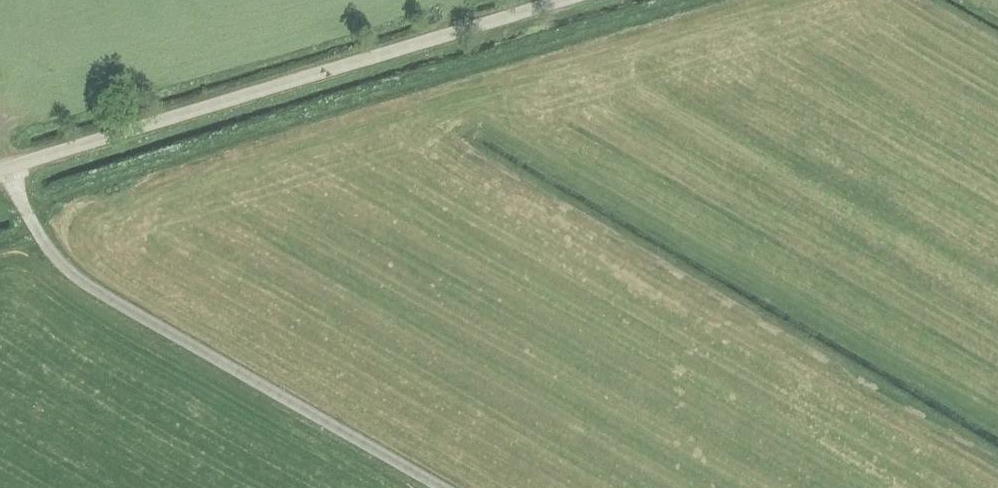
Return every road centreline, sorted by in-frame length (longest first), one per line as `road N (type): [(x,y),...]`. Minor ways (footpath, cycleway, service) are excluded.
road 1 (unclassified): [(0,171),(561,0)]
road 2 (track): [(11,167),(21,201),(58,262),(93,287),(443,487)]

